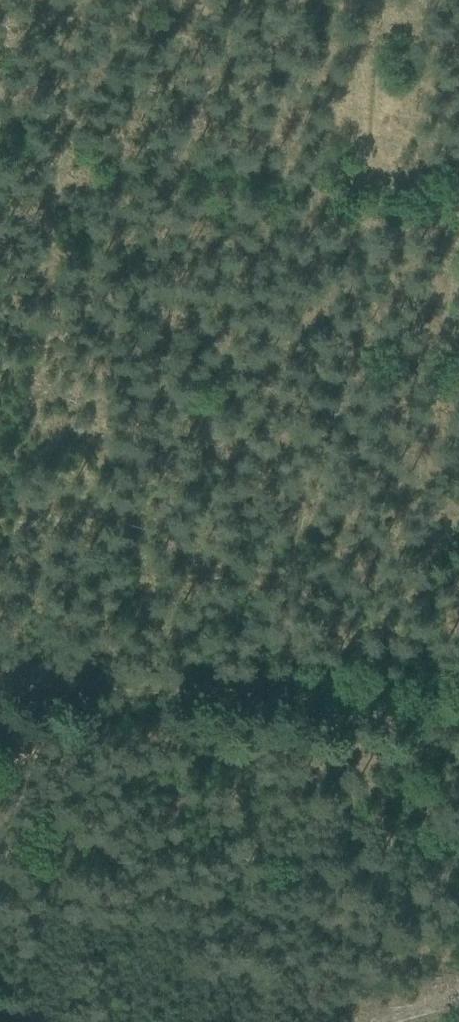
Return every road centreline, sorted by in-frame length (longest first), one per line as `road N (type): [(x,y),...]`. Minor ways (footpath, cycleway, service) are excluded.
road 1 (track): [(458,731),(0,696)]

